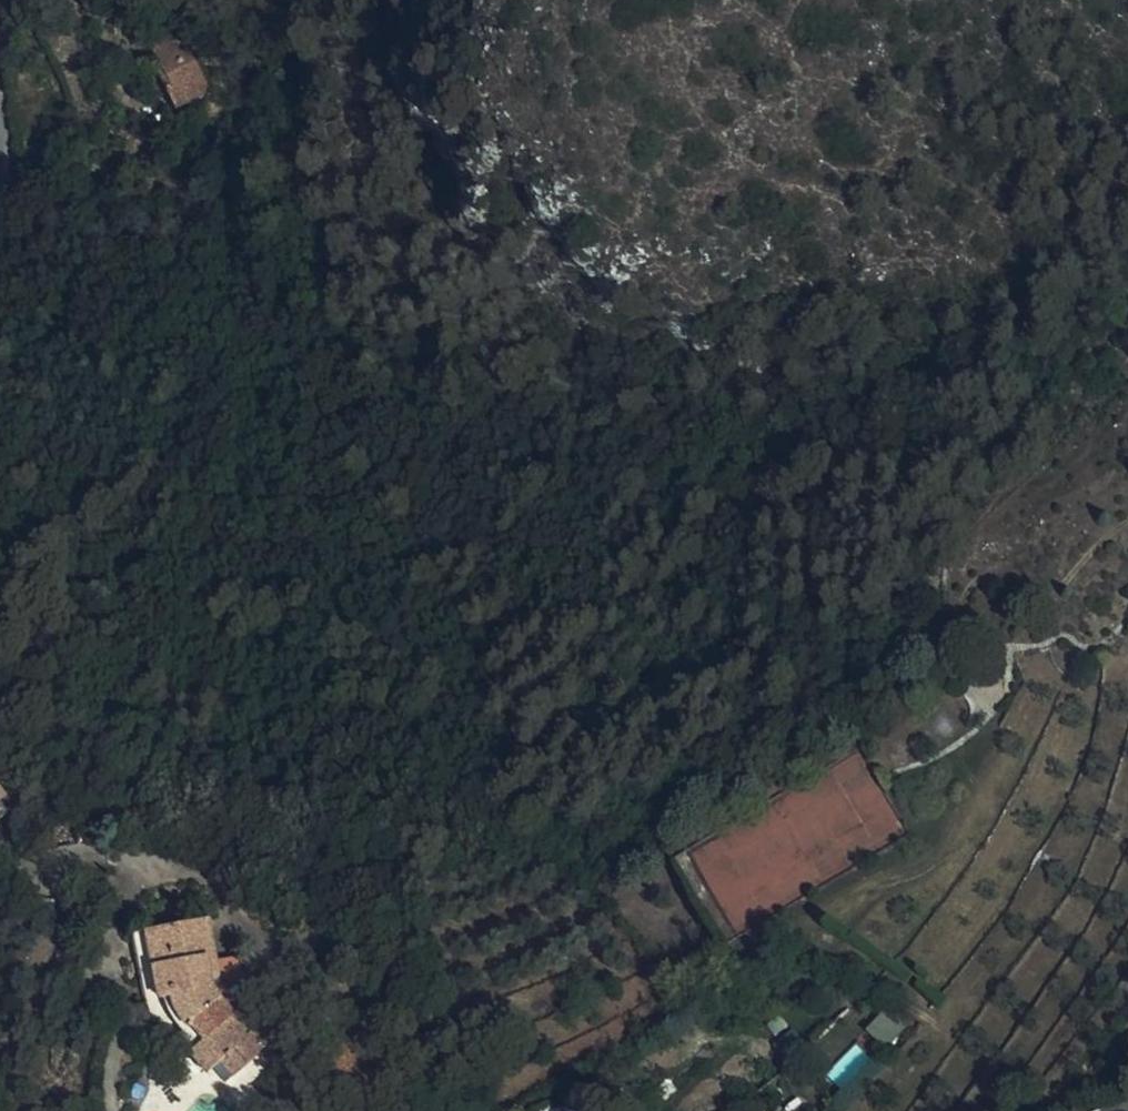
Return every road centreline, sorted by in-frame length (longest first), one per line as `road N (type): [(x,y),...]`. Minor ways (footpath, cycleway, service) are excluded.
road 1 (residential): [(0,132),(8,255),(0,264)]

